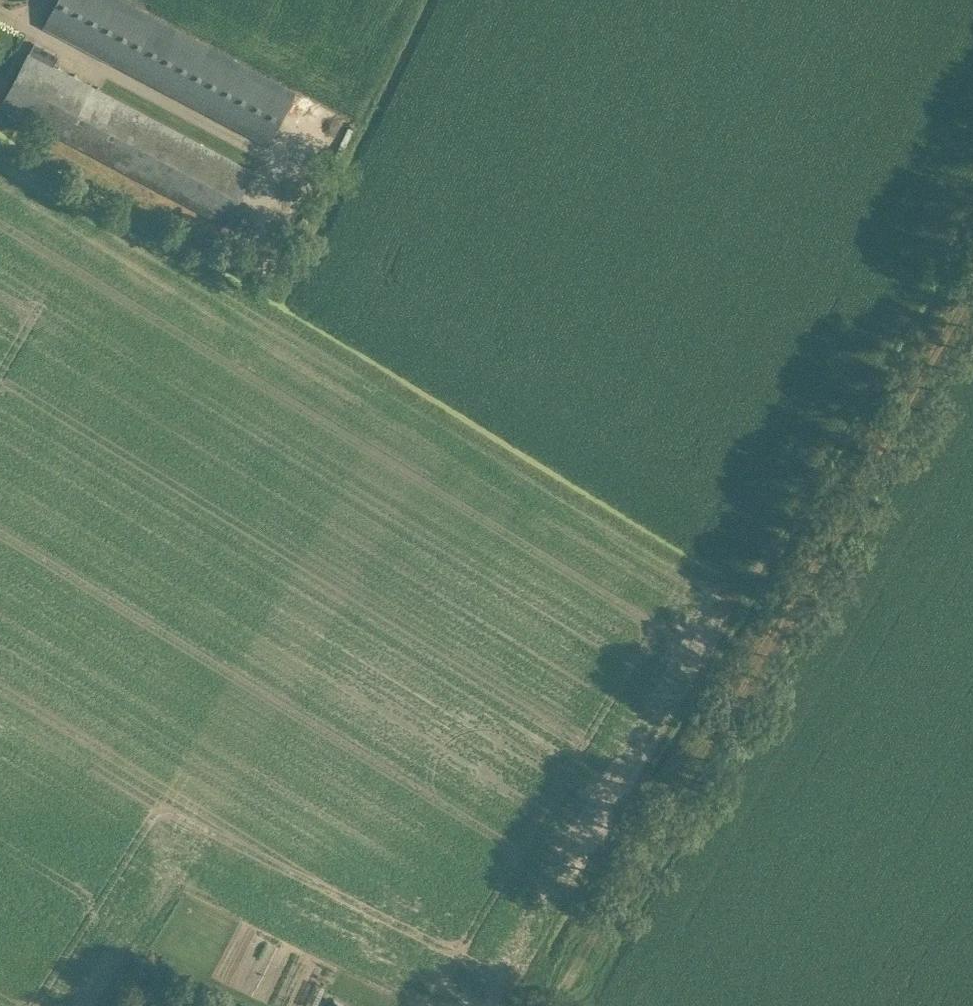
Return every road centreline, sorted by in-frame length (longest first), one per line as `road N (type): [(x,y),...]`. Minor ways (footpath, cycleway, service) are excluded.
road 1 (track): [(549,1005),(972,285)]

